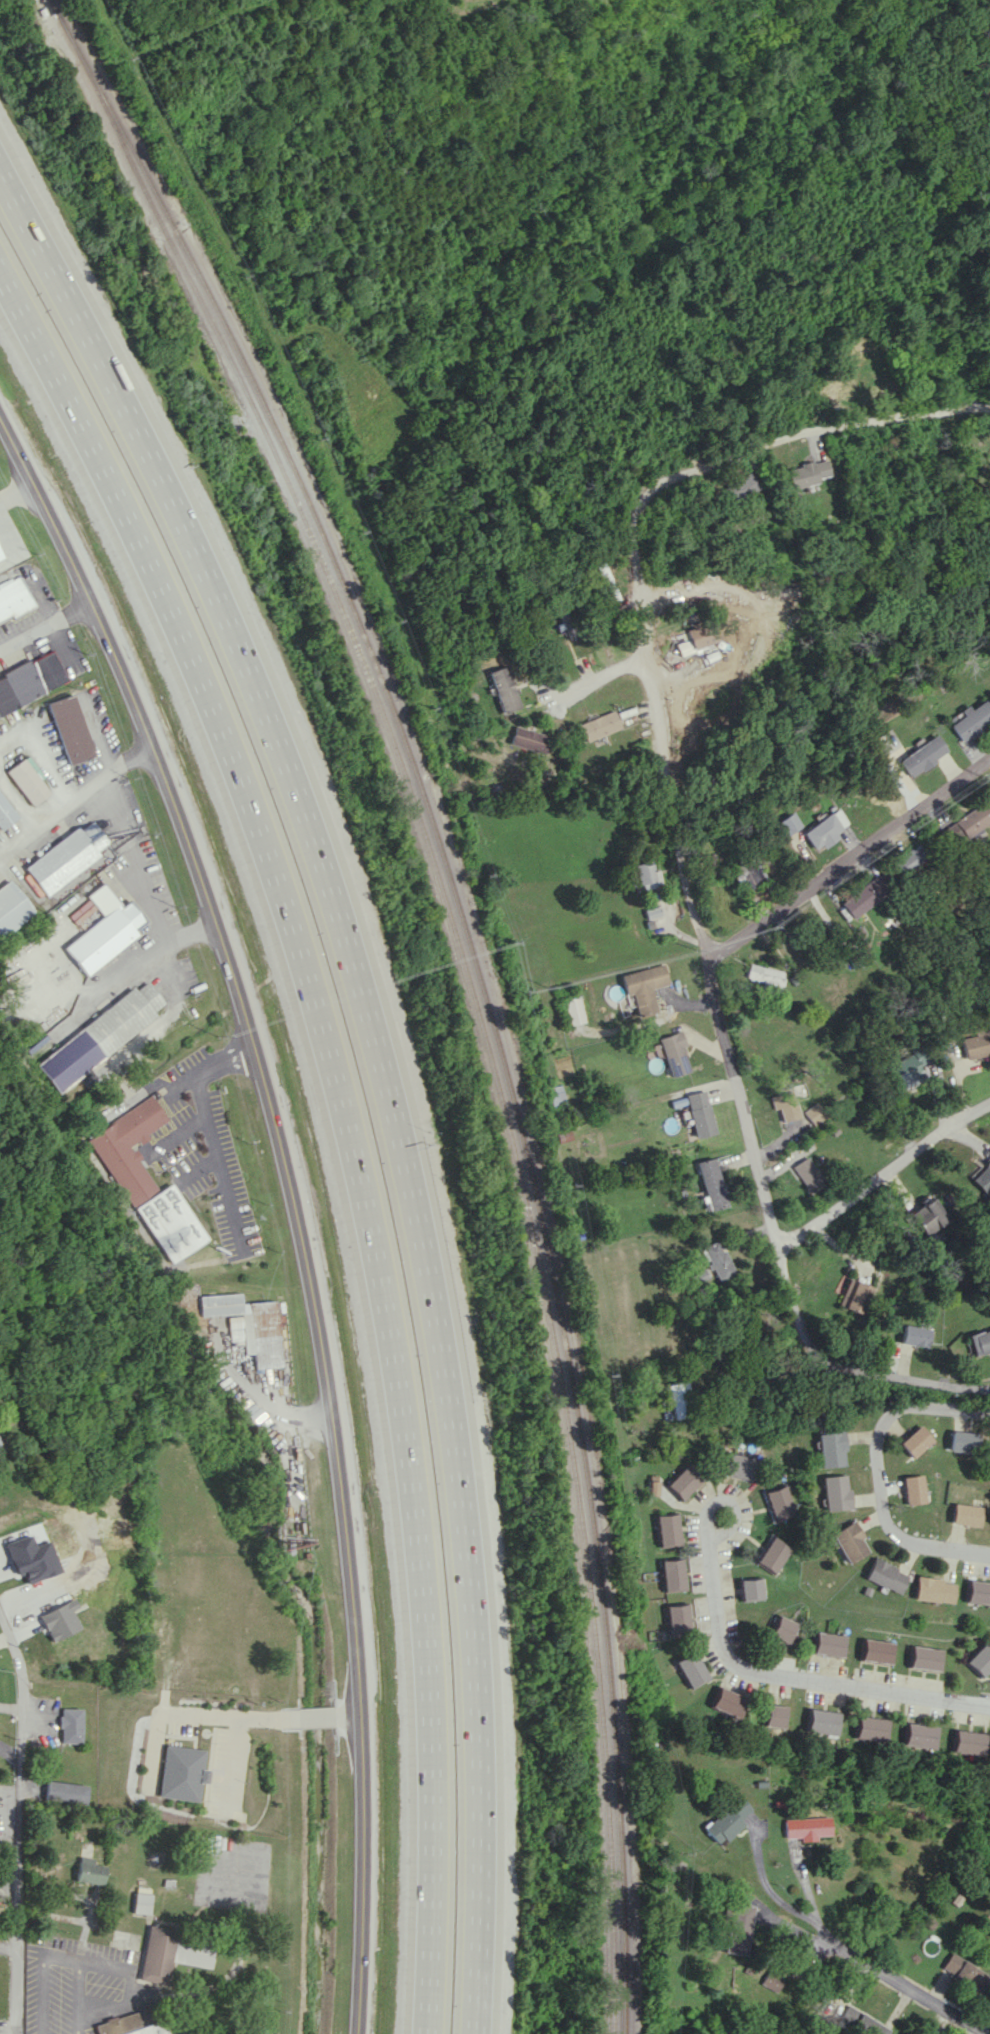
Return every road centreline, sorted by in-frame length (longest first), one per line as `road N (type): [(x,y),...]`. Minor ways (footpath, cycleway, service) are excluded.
road 1 (motorway): [(472,2033),(478,1766),(464,1530),(431,1297),(381,1069),(313,841),(228,624),(0,174)]
road 2 (motorway): [(0,276),(114,494),(213,712),(284,905),(334,1075),(384,1306),(416,1535),(430,1769),(424,2033)]
road 3 (tertiary): [(351,2033),(364,1663),(308,1259),(196,830),(0,433)]
road 4 (residential): [(712,956),(695,921),(665,793),(631,524),(666,480),(818,433)]
road 5 (residential): [(20,2033),(26,1685),(0,1609)]
road 6 (residential): [(989,1706),(741,1670),(723,1649),(707,1544),(713,1531)]
road 7 (residential): [(710,983),(794,1318),(818,1364)]
road 8 (residential): [(989,765),(712,956)]
road 9 (residential): [(989,1555),(910,1543),(892,1532),(878,1495),(875,1442),(894,1410),(989,1414)]
road 10 (residential): [(989,1105),(915,1143),(847,1208),(777,1246)]
road 11 (residential): [(829,579),(640,599)]
road 12 (residential): [(155,748),(0,852)]
road 13 (residential): [(987,2033),(829,1941)]
road 14 (residential): [(989,412),(941,410),(818,433)]
road 15 (residential): [(989,1386),(920,1383),(818,1364)]
road 16 (residential): [(222,921),(85,994)]
road 17 (residential): [(329,1413),(295,1418),(268,1407),(220,1341)]

